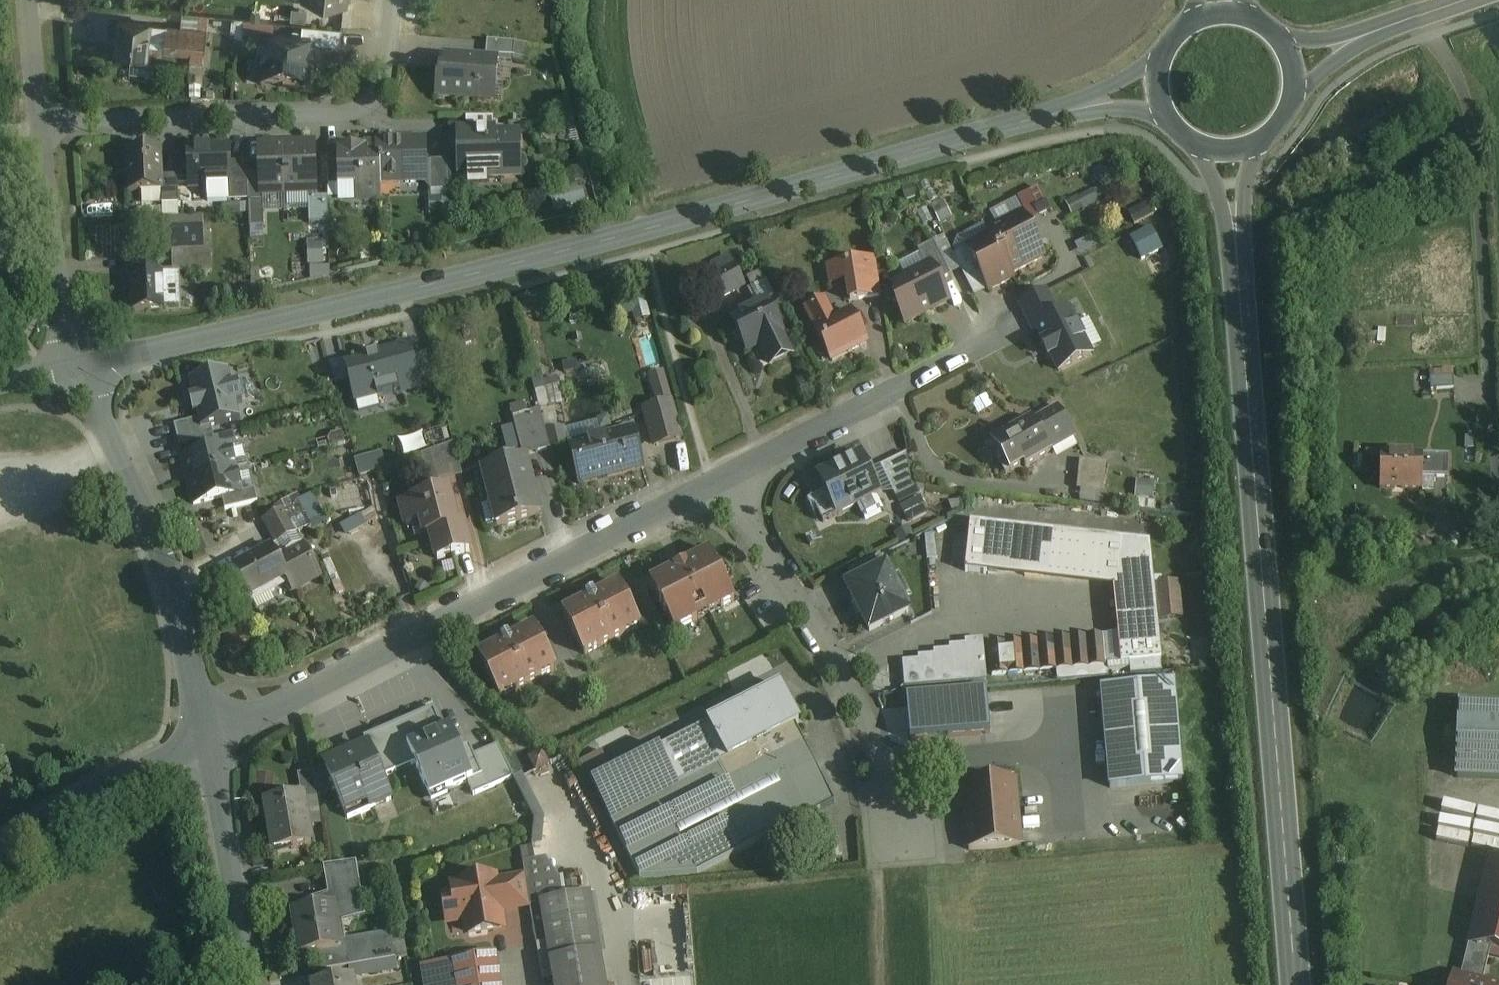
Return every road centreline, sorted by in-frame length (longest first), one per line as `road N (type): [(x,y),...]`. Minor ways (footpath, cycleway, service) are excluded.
road 1 (tertiary): [(1156,91),(605,240),(78,363)]
road 2 (primary): [(1230,151),(1295,984)]
road 3 (residential): [(711,483),(206,736)]
road 4 (residential): [(42,122),(335,116),(364,100),(382,65),(390,0)]
road 5 (residential): [(711,483),(842,672),(900,835)]
road 6 (tertiary): [(78,363),(159,566),(206,736)]
road 7 (residential): [(988,336),(711,483)]
road 8 (tertiary): [(206,736),(250,984)]
road 9 (residential): [(42,122),(59,299),(78,363)]
road 10 (residential): [(206,736),(0,859)]
road 11 (secondary): [(1465,0),(1291,61)]
road 12 (track): [(900,835),(882,871),(886,984)]
road 13 (primary): [(1230,151),(1259,142),(1282,121),(1293,92),(1291,61)]
road 14 (residential): [(25,0),(42,122)]

